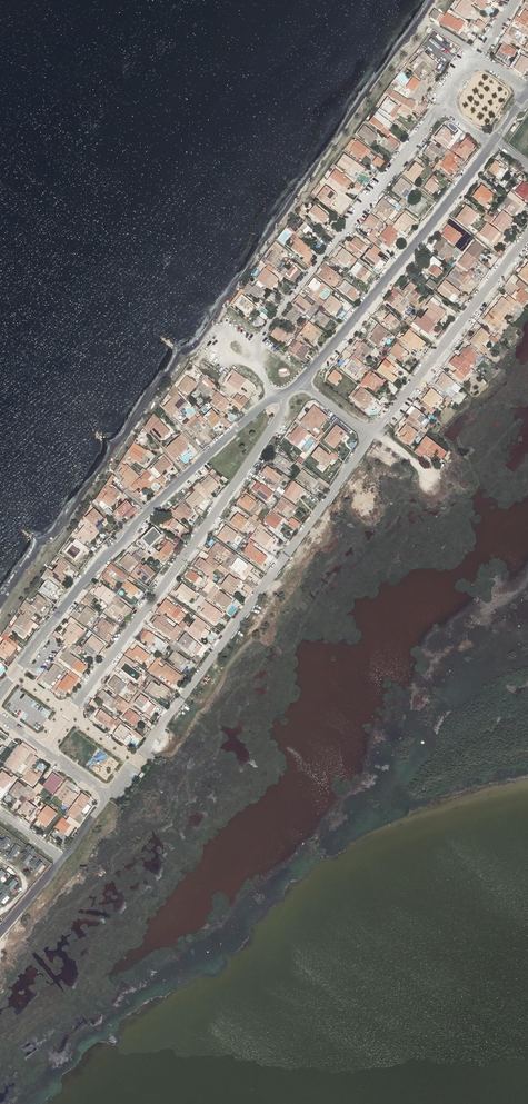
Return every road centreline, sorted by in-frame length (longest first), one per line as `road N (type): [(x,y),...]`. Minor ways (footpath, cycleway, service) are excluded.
road 1 (tertiary): [(278,395),(107,554),(0,694)]
road 2 (unclassified): [(371,437),(143,751)]
road 3 (unclassified): [(70,713),(282,417),(278,395)]
road 4 (tertiary): [(494,142),(301,381)]
road 5 (residential): [(271,323),(442,104)]
road 6 (residential): [(389,414),(527,237)]
road 7 (residential): [(442,104),(479,55),(527,89)]

